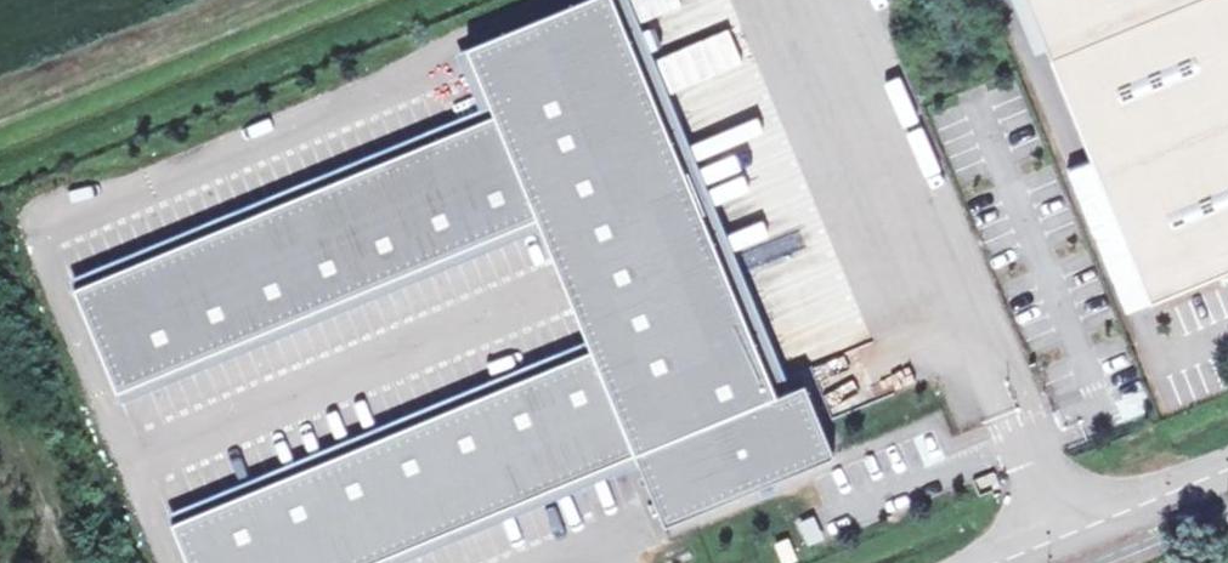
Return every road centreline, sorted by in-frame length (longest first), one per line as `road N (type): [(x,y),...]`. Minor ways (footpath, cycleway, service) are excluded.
road 1 (track): [(0,117),(282,0)]
road 2 (unclassified): [(1227,467),(993,562)]

